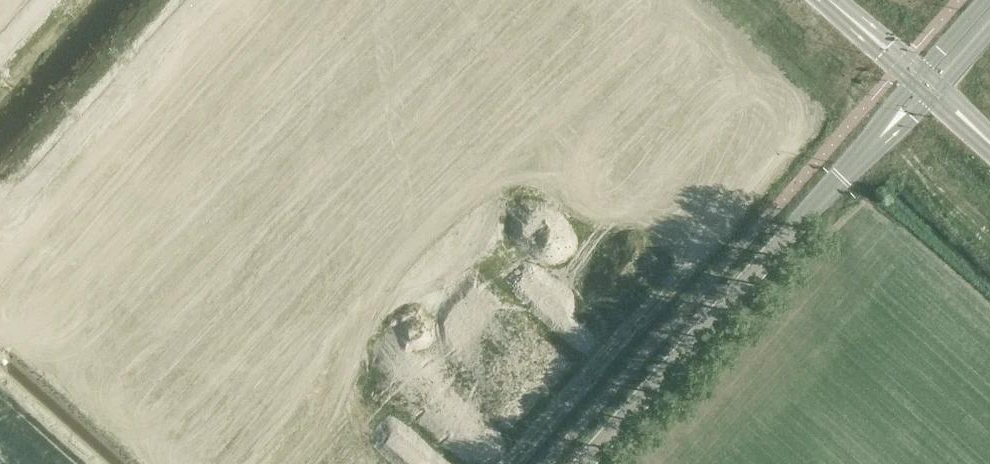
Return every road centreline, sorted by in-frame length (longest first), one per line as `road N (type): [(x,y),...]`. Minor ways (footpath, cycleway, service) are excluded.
road 1 (tertiary): [(585,463),(881,134)]
road 2 (unclassified): [(0,226),(203,0)]

